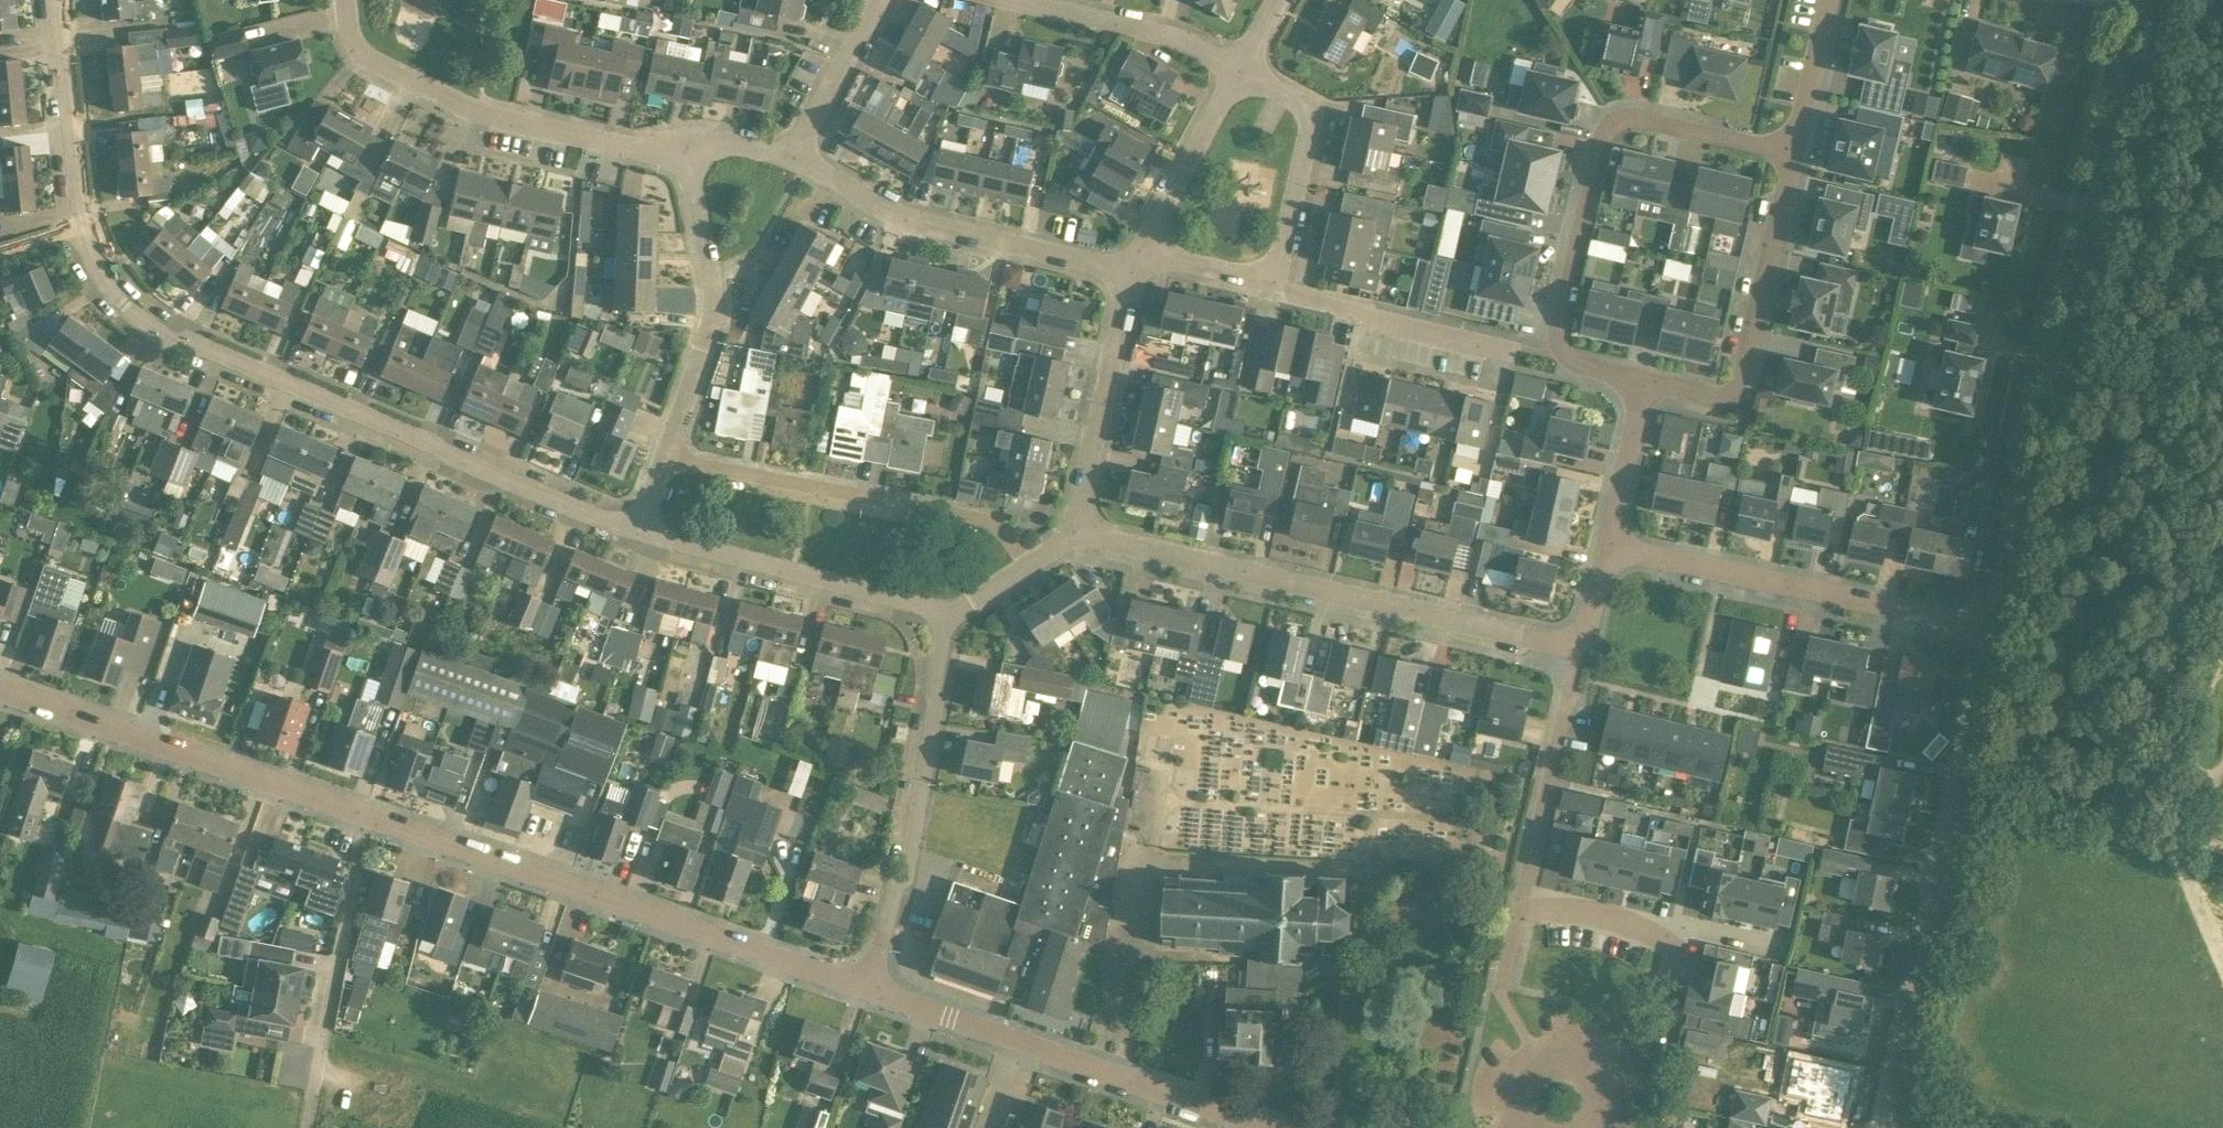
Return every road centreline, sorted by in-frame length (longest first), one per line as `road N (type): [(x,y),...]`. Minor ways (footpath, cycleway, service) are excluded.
road 1 (unclassified): [(873,988),(0,687)]
road 2 (residential): [(637,532),(172,340),(96,273),(78,230)]
road 3 (unclassified): [(1991,627),(2127,0)]
road 4 (residential): [(1579,637),(1550,642),(1073,534)]
road 5 (residential): [(1643,379),(1576,364),(1560,350),(1557,333),(1609,125),(1639,118),(1796,152)]
road 6 (unclassified): [(1884,1127),(1991,627)]
road 7 (unclassified): [(1272,1127),(873,988)]
road 8 (residential): [(346,0),(349,40),(371,60),(481,113),(640,151),(691,147)]
road 9 (residential): [(1991,627),(1607,548)]
road 10 (residential): [(665,459),(979,519),(1004,532),(1029,567)]
road 11 (residential): [(873,988),(946,615)]
road 12 (residential): [(1135,272),(905,221),(794,156)]
road 13 (residential): [(1796,152),(1741,383),(1718,396),(1643,379)]
road 14 (residential): [(665,459),(715,302),(691,147)]
road 15 (residential): [(946,615),(637,532)]
road 16 (residential): [(1518,912),(1579,637)]
road 17 (residential): [(1073,534),(1135,272)]
road 18 (residential): [(1275,285),(1313,104),(1242,69)]
road 19 (residential): [(1242,69),(1194,44),(1011,0)]
road 20 (residential): [(78,230),(55,0)]
road 21 (residential): [(1275,285),(1499,339)]
road 22 (residential): [(1518,912),(1601,914),(1675,950),(1662,1011)]
road 23 (residential): [(1143,253),(1242,69)]
road 24 (residential): [(794,156),(879,0)]
road 25 (residential): [(1607,548),(1643,379)]
road 26 (residential): [(1832,0),(1796,152)]
road 27 (residential): [(1143,253),(1275,285)]

